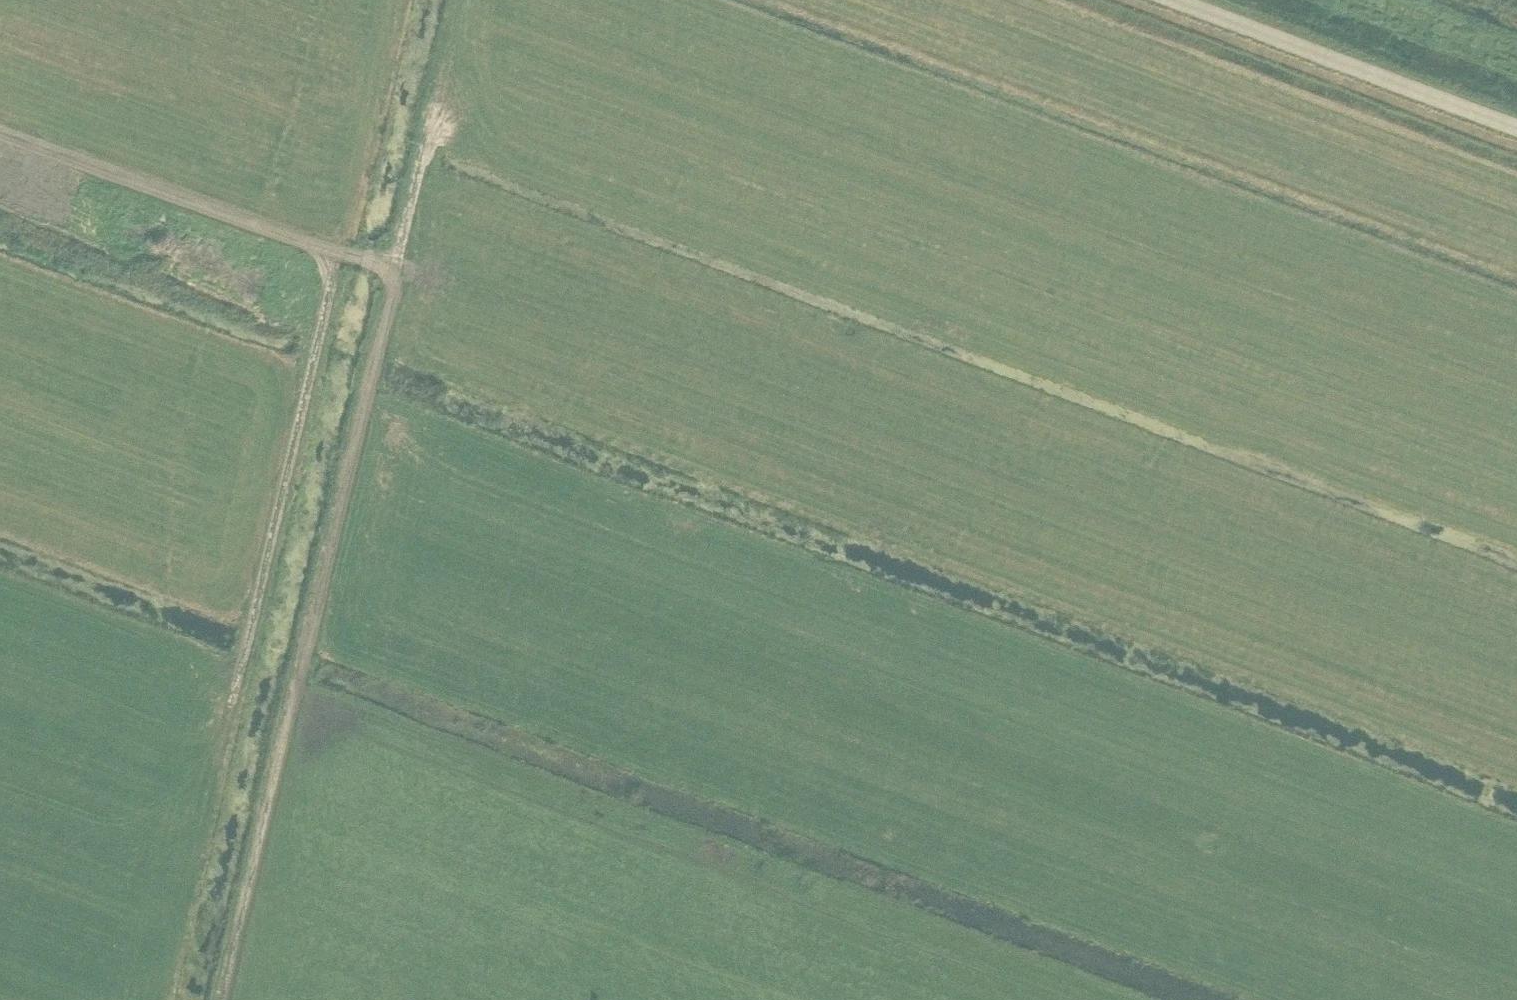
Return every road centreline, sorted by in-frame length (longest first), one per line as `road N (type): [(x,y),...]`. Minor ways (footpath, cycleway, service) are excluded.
road 1 (unclassified): [(1516,128),(1169,0)]

